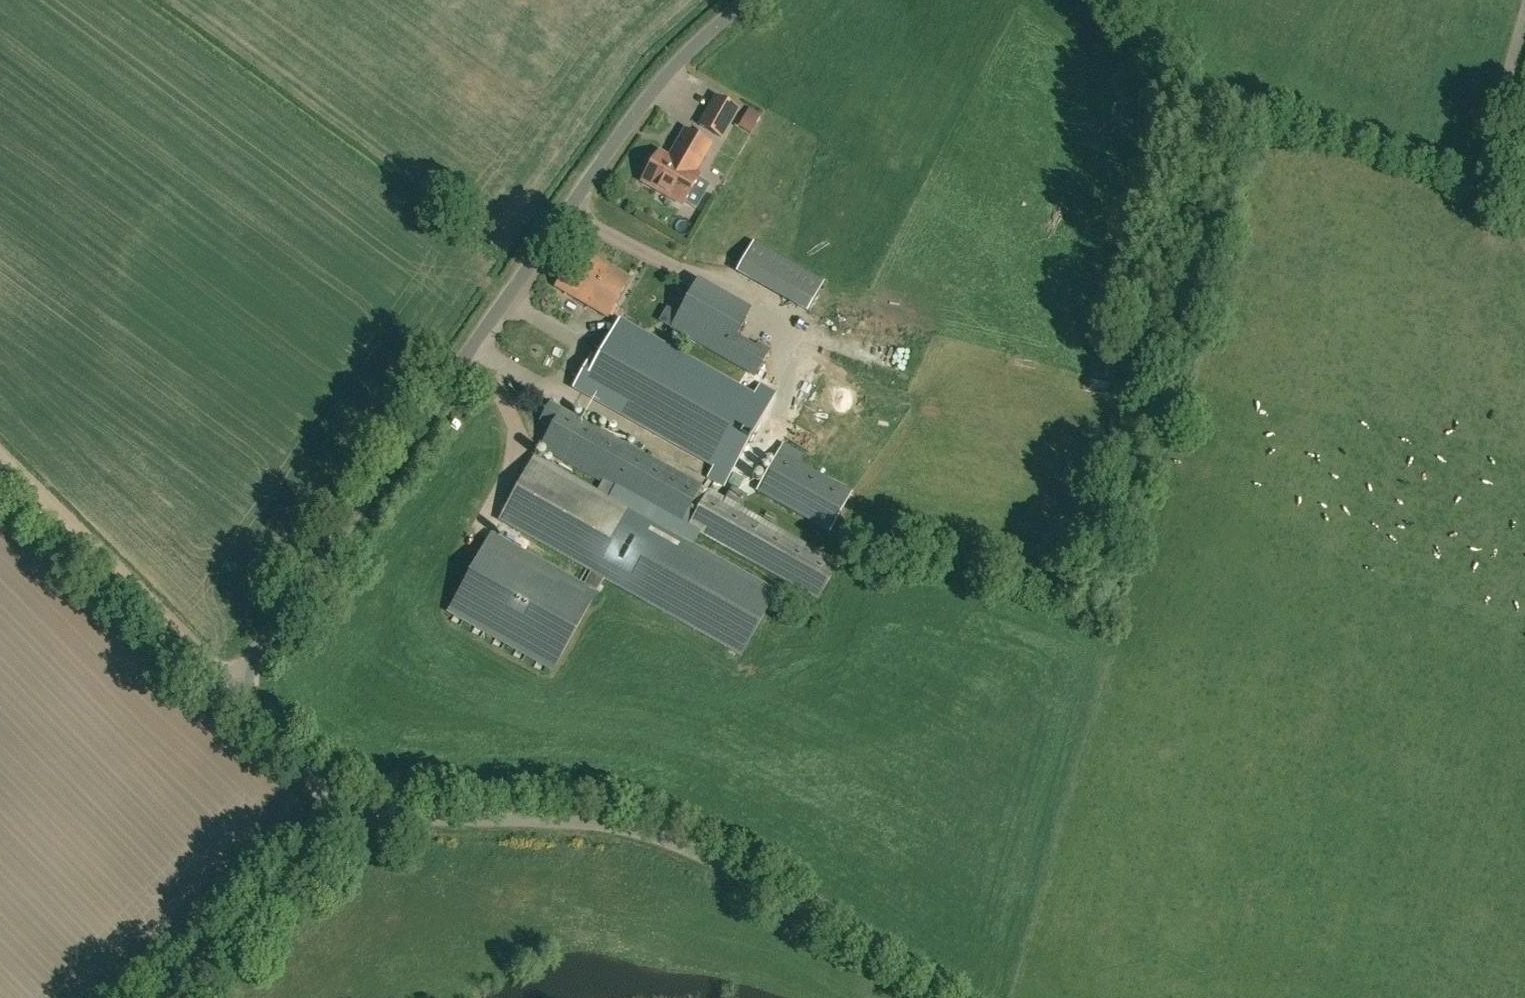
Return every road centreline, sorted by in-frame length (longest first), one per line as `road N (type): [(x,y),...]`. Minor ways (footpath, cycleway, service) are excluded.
road 1 (unclassified): [(332,815),(319,780),(227,689),(647,97),(751,0)]
road 2 (unclassified): [(963,997),(663,834),(546,817),(332,815)]
road 3 (track): [(0,454),(227,689)]
road 4 (unclassified): [(162,997),(320,841),(332,815)]

